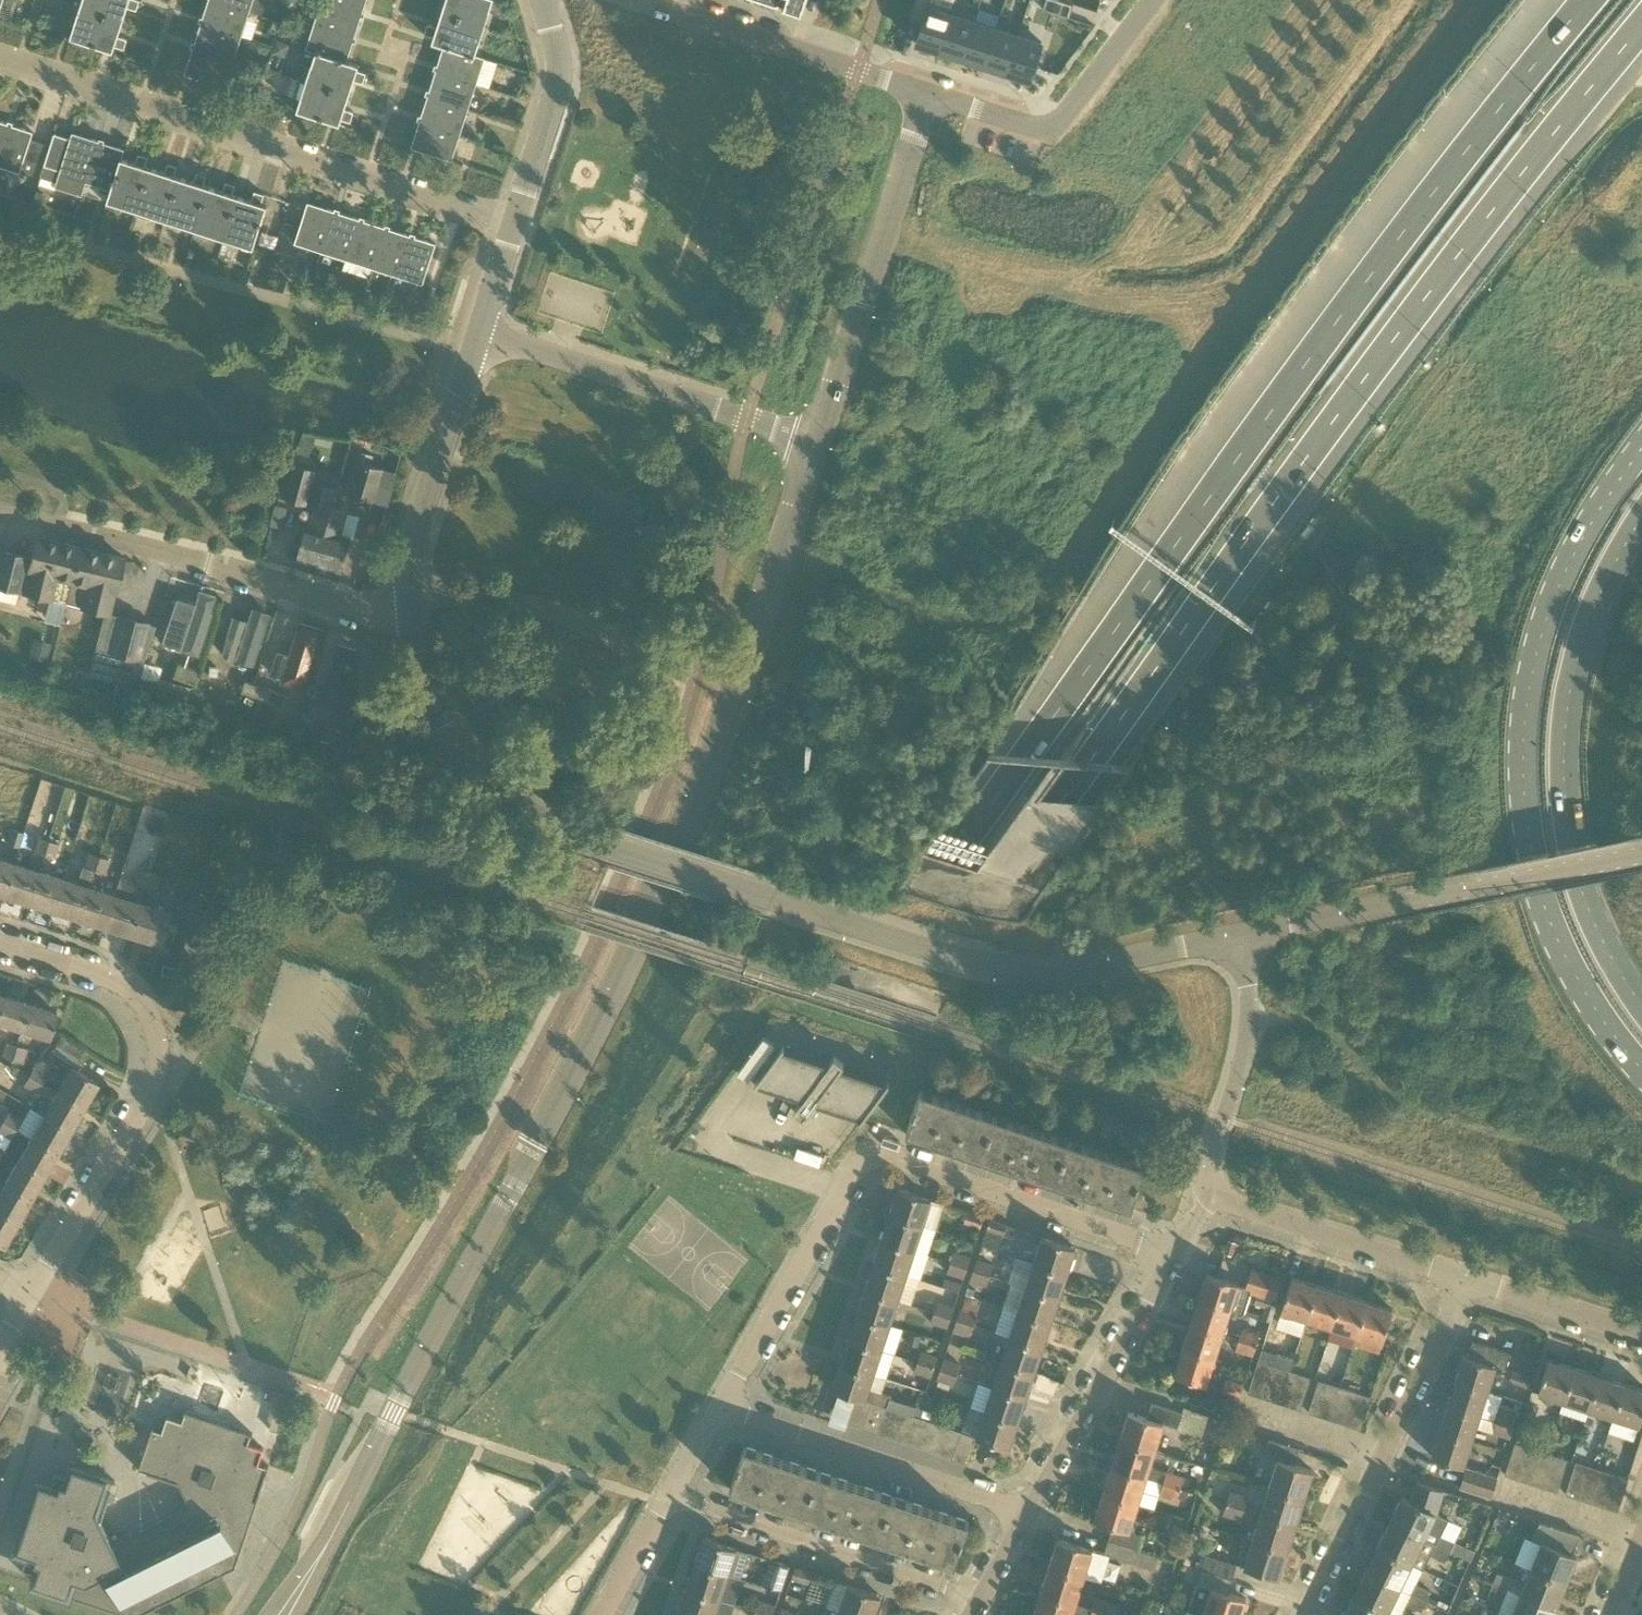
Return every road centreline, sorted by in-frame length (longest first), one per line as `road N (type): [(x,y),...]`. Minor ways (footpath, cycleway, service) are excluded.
road 1 (motorway): [(1587,0),(1407,225),(644,1268),(328,1614)]
road 2 (motorway): [(407,1614),(688,1301),(1362,386),(1641,30)]
road 3 (residential): [(285,1614),(652,908),(817,444)]
road 4 (residential): [(997,968),(524,815),(455,743),(429,697),(409,618)]
road 5 (primary): [(1641,450),(1556,597),(1526,699),(1524,752),(1528,827),(1548,910),(1591,1002),(1641,1068)]
road 6 (residential): [(720,1409),(863,1161),(877,1154),(1174,1251)]
road 7 (residential): [(515,224),(0,55)]
road 8 (primary): [(1641,1005),(1586,896),(1564,774),(1573,671),(1641,520)]
road 9 (residential): [(31,1290),(146,1102),(160,1048),(151,1017),(127,986),(0,942)]
road 10 (residential): [(409,618),(383,618),(0,512)]
road 11 (residential): [(1307,1614),(1467,1281)]
road 12 (residential): [(931,93),(817,444)]
road 13 (residential): [(480,332),(817,444)]
road 14 (residential): [(981,1599),(671,1498)]
road 15 (residential): [(1025,1512),(720,1409)]
road 16 (residential): [(931,93),(641,0)]
road 17 (residential): [(1025,1512),(1174,1251)]
road 18 (residential): [(409,618),(421,517),(480,332)]
road 19 (residential): [(1156,0),(1054,124),(931,93)]
road 20 (residential): [(1216,1197),(1213,1157),(1245,1059),(1251,1012),(1240,938)]
road 21 (residential): [(1467,1281),(1216,1197)]
road 22 (residential): [(1240,938),(1485,883)]
road 23 (residential): [(997,968),(1073,969),(1240,938)]
road 24 (residential): [(515,224),(556,97),(560,70),(546,0)]
road 25 (residential): [(1641,1336),(1467,1281)]
road 26 (unclassified): [(1485,883),(1632,853)]
road 27 (residential): [(603,1614),(671,1498)]

